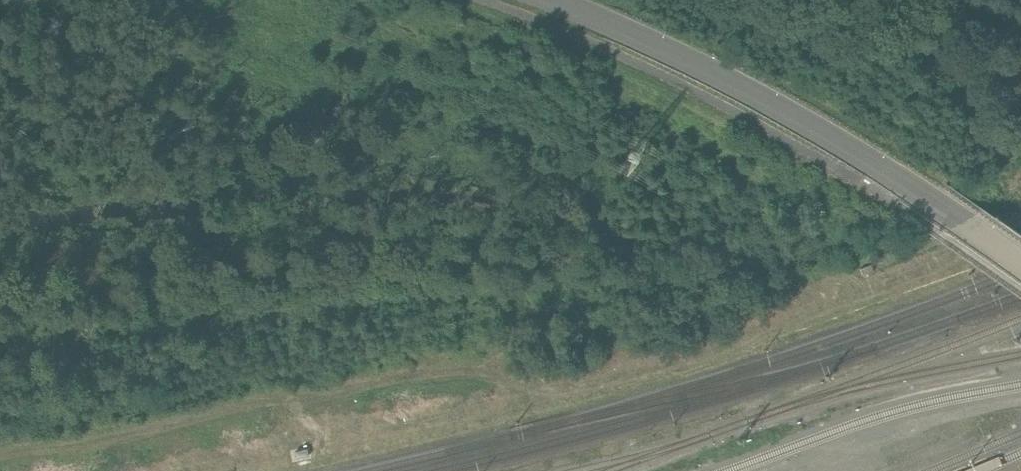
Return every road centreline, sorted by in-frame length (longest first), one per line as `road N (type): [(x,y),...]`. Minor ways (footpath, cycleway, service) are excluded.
road 1 (track): [(0,454),(495,358),(588,375),(1020,221)]
road 2 (unclassified): [(1020,262),(803,120),(659,44),(551,0)]

